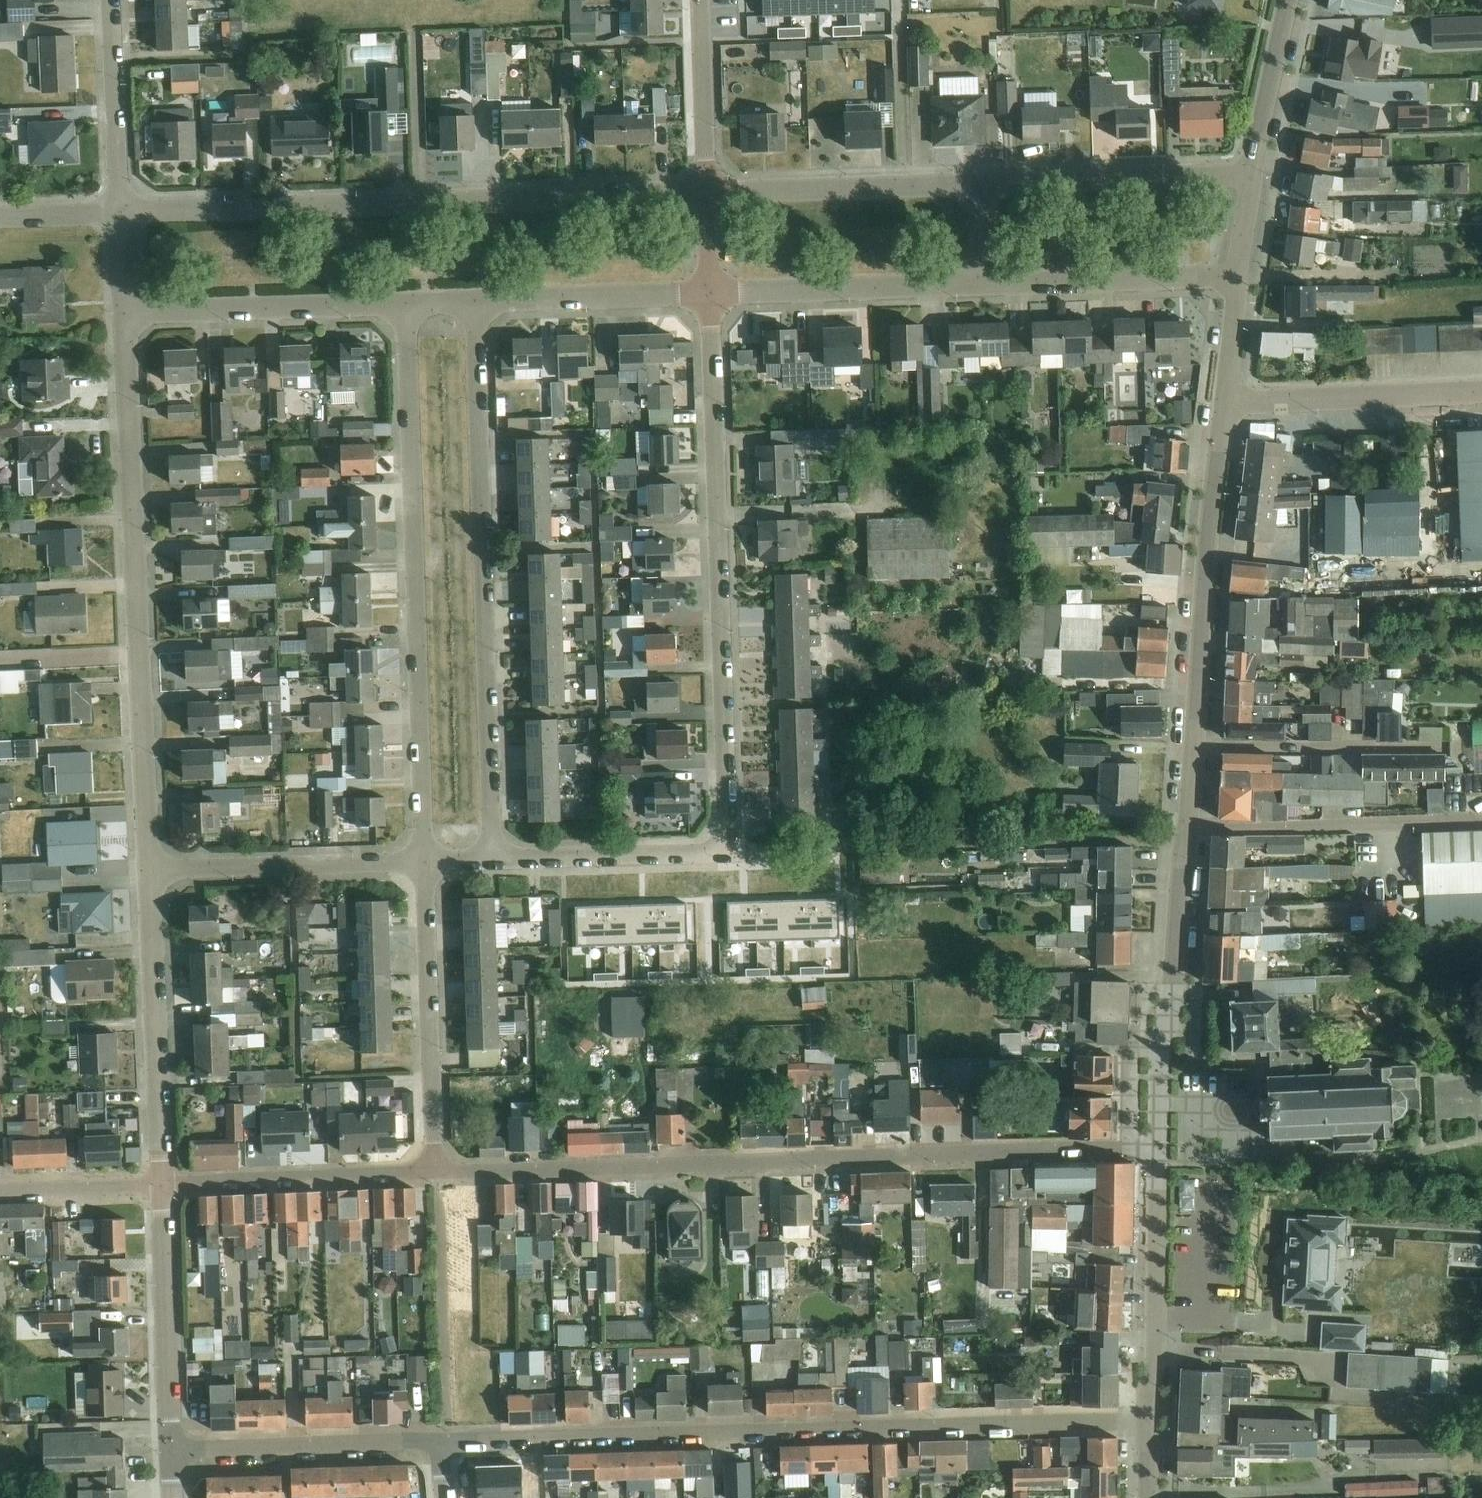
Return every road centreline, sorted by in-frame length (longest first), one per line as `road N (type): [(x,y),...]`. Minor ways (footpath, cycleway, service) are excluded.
road 1 (residential): [(488,858),(724,853),(709,296)]
road 2 (residential): [(1160,1153),(435,1176)]
road 3 (residential): [(435,1445),(1149,1423)]
road 4 (residential): [(706,190),(117,215)]
road 5 (residential): [(147,871),(122,317)]
road 6 (residential): [(488,858),(470,307)]
road 7 (residential): [(399,312),(418,862)]
road 8 (tertiary): [(1188,827),(1222,405)]
road 9 (tertiary): [(1160,1153),(1161,1047),(1188,827)]
road 10 (residential): [(162,1186),(147,871)]
road 11 (residential): [(435,1176),(418,862)]
road 12 (residential): [(1188,827),(1481,820)]
road 13 (residential): [(122,317),(399,312)]
road 14 (residential): [(981,183),(706,190)]
road 15 (residential): [(435,1176),(162,1186)]
road 16 (residential): [(709,296),(982,288)]
road 17 (residential): [(147,871),(418,862)]
road 18 (residential): [(1252,175),(981,183)]
road 19 (tertiary): [(1149,1423),(1160,1153)]
road 20 (residential): [(172,1452),(162,1186)]
road 21 (residential): [(172,1452),(435,1445)]
road 22 (residential): [(1222,405),(1481,395)]
road 23 (residential): [(982,288),(1236,284)]
road 24 (residential): [(470,307),(709,296)]
road 25 (residential): [(117,215),(110,0)]
road 26 (residential): [(706,190),(701,0)]
road 27 (tertiary): [(1252,175),(1289,0)]
road 28 (residential): [(0,1190),(162,1186)]
road 29 (tertiary): [(1222,405),(1236,284)]

